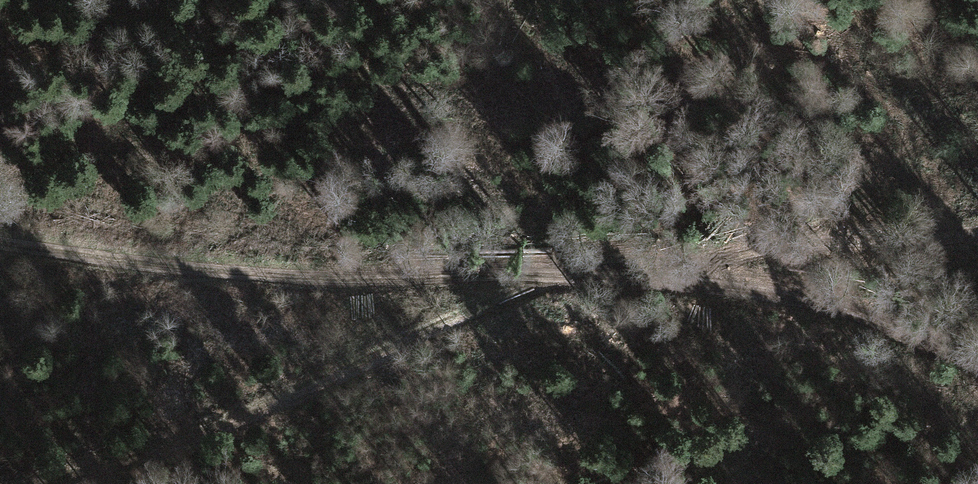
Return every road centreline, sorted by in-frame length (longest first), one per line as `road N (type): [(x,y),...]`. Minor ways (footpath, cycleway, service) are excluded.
road 1 (track): [(977,363),(773,277),(562,265),(323,282),(0,247)]
road 2 (track): [(35,483),(236,418),(562,265)]
road 3 (track): [(681,272),(778,243),(977,222)]

